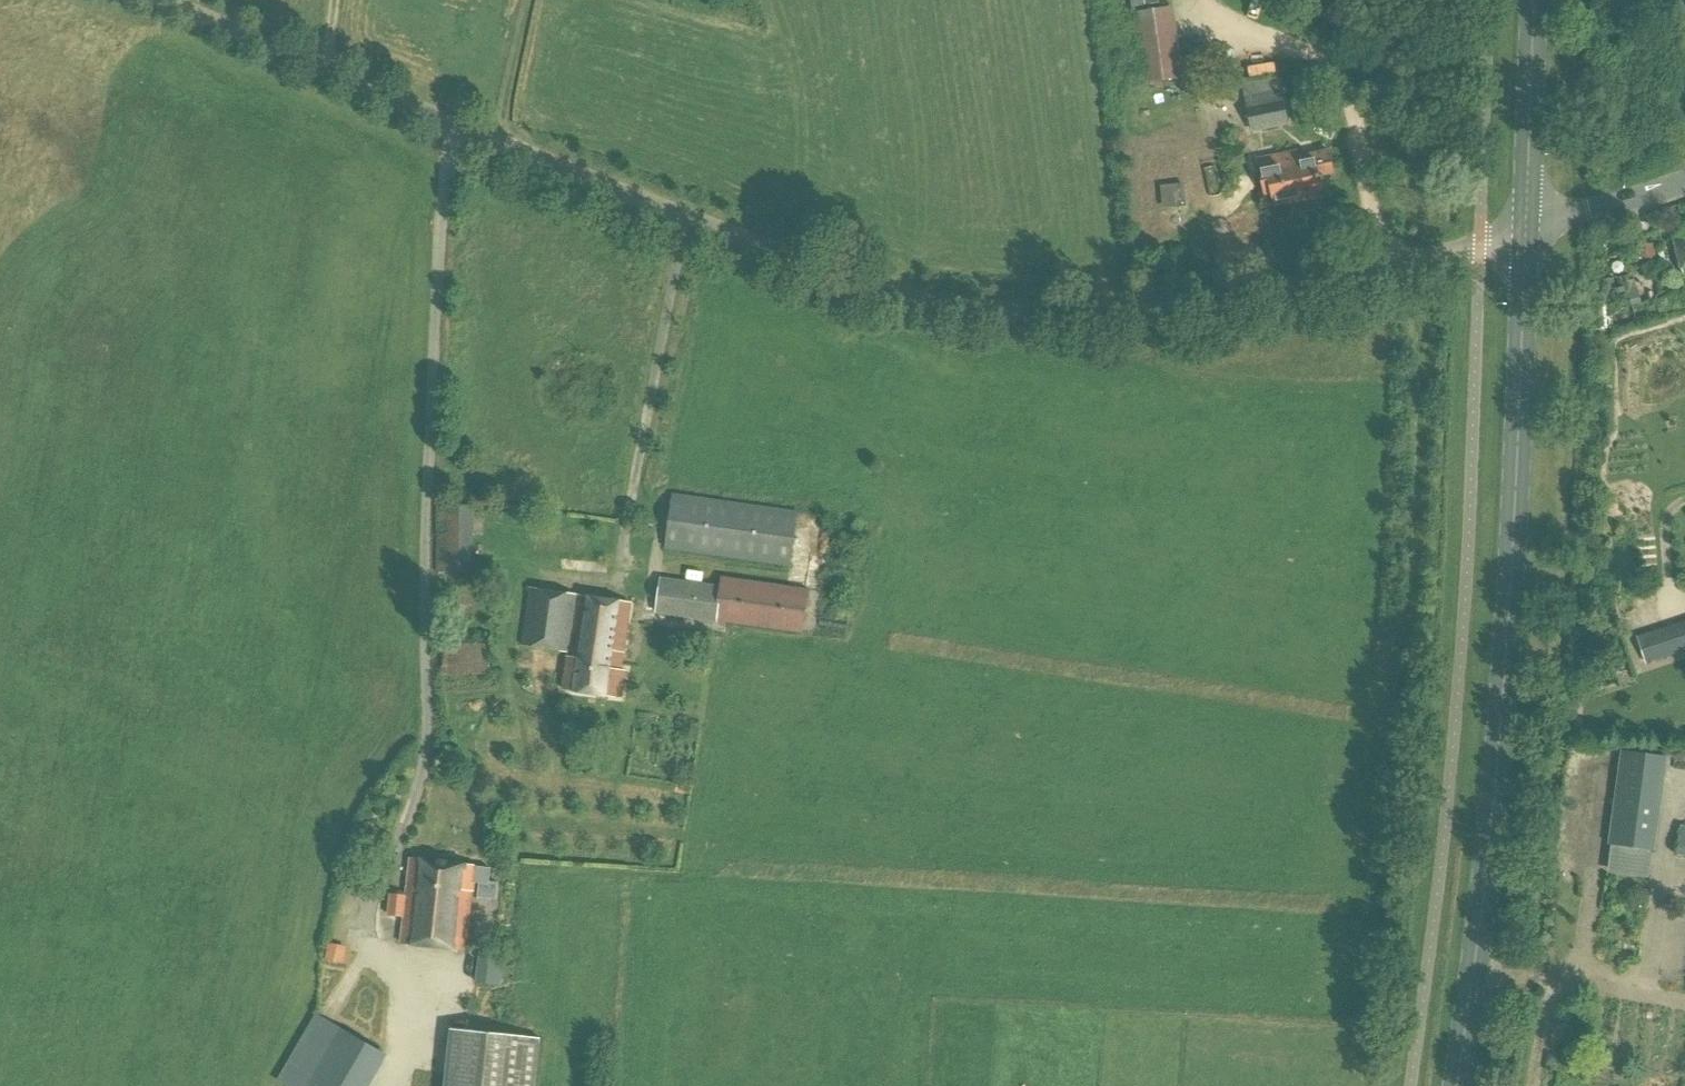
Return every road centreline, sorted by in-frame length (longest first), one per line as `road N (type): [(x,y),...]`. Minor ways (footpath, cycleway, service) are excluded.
road 1 (unclassified): [(1526,235),(1413,265),(1130,313),(963,311),(809,268),(165,0)]
road 2 (primary): [(1453,1085),(1474,970),(1514,565),(1526,235)]
road 3 (primary): [(1526,235),(1533,0)]
road 4 (unclassified): [(1526,235),(1684,186)]

